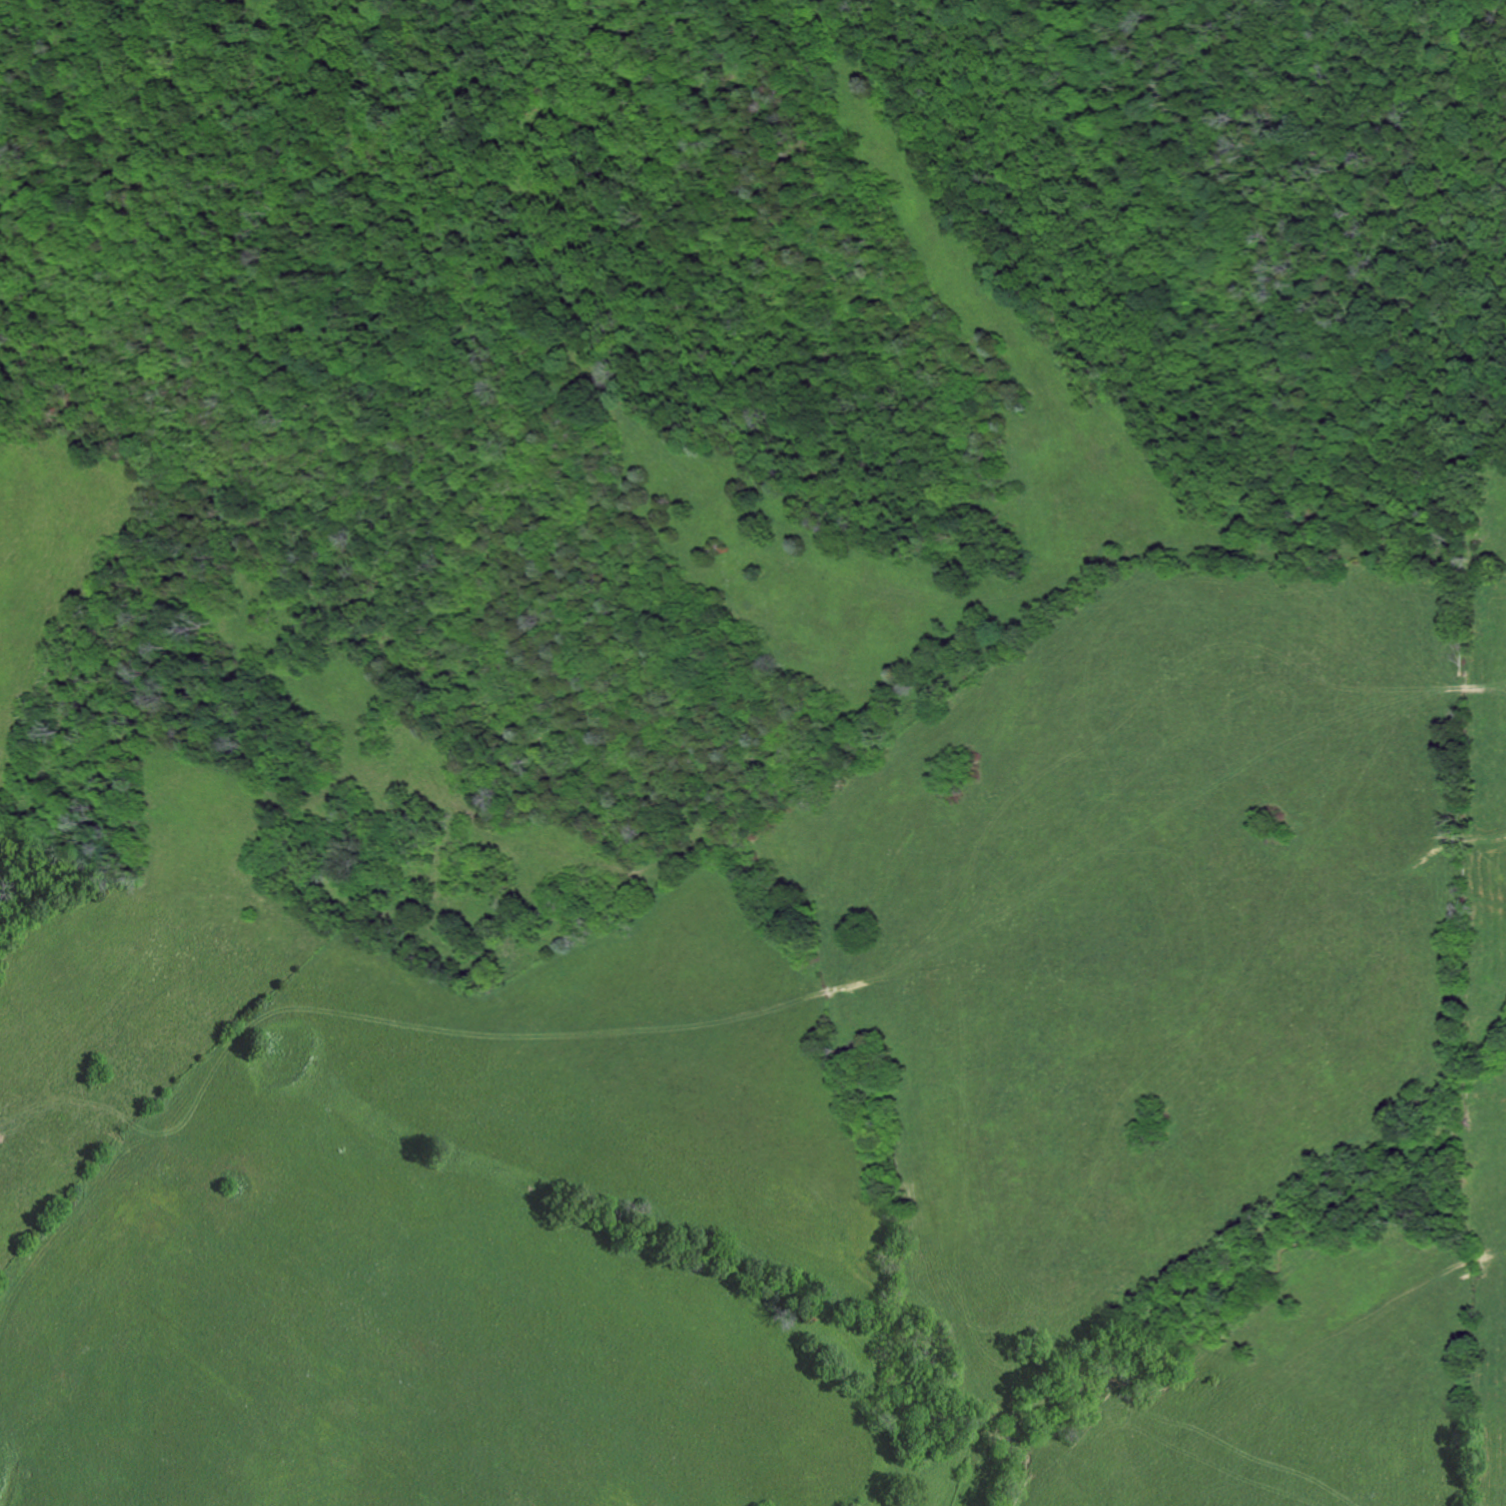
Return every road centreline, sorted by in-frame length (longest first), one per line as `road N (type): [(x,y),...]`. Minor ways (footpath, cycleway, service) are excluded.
road 1 (residential): [(0,1313),(70,1192),(124,1125)]

